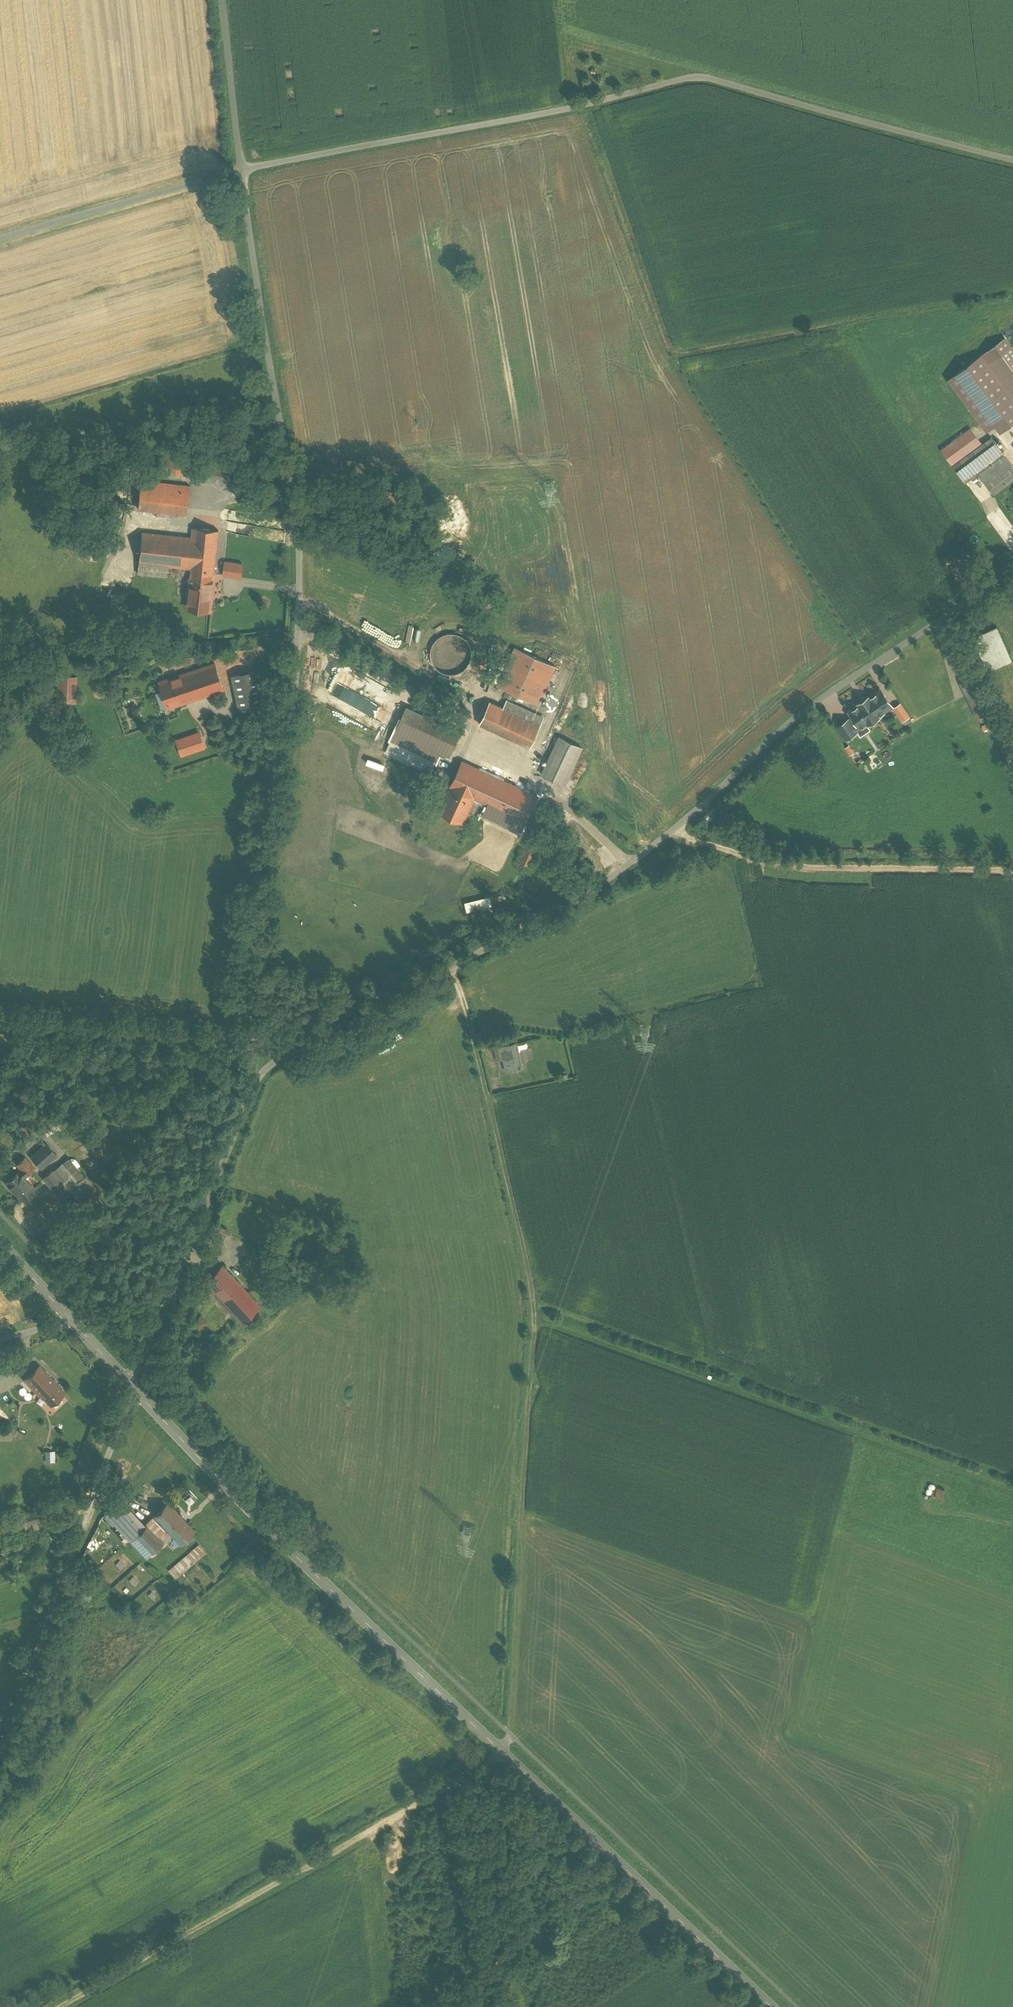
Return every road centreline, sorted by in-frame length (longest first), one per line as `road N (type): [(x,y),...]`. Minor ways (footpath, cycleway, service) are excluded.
road 1 (unclassified): [(253,1087),(286,1057),(371,1032),(474,956),(599,888),(797,719),(1012,567)]
road 2 (unclassified): [(253,1087),(259,842),(296,682),(301,544),(242,171)]
road 3 (tertiary): [(772,2006),(338,1597),(131,1387)]
road 4 (unclassified): [(242,171),(580,108),(703,76),(1012,160)]
road 5 (track): [(55,2006),(504,1754)]
road 6 (track): [(0,1762),(140,1395)]
road 7 (track): [(671,833),(769,863),(1012,872)]
road 8 (unclassified): [(131,1387),(253,1087)]
road 9 (unclassified): [(0,242),(242,171)]
road 10 (tertiary): [(131,1387),(0,1244)]
road 11 (unclassified): [(242,171),(224,0)]

